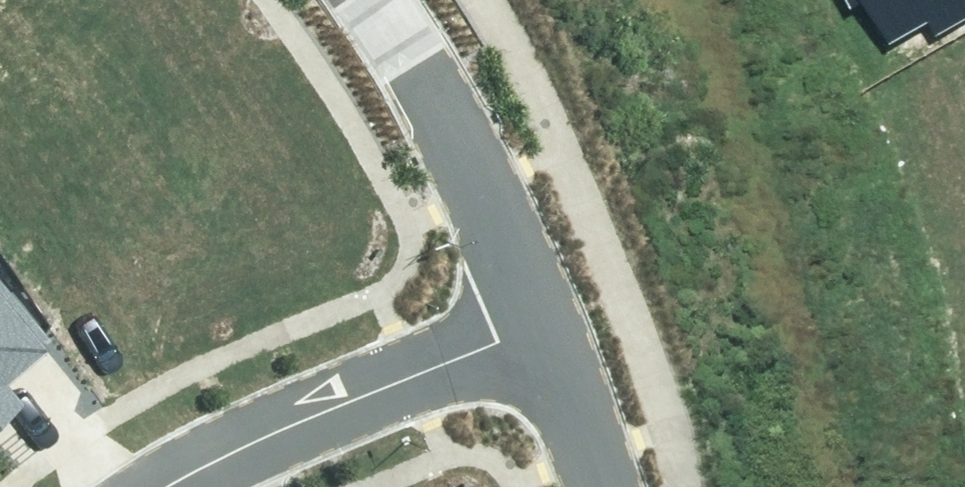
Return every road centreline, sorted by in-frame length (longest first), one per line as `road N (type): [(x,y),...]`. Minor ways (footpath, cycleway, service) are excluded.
road 1 (residential): [(174,486),(234,453),(542,325)]
road 2 (residential): [(382,0),(427,61),(500,198),(542,325)]
road 3 (residential): [(542,325),(606,486)]

